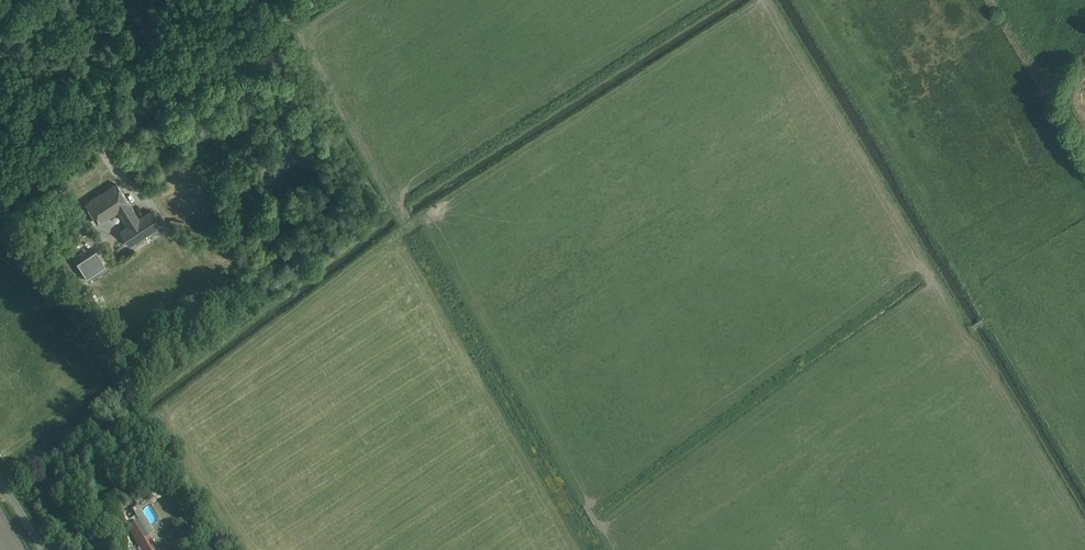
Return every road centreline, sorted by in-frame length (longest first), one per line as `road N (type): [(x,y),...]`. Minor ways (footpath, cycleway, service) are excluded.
road 1 (unclassified): [(0,203),(319,0)]

